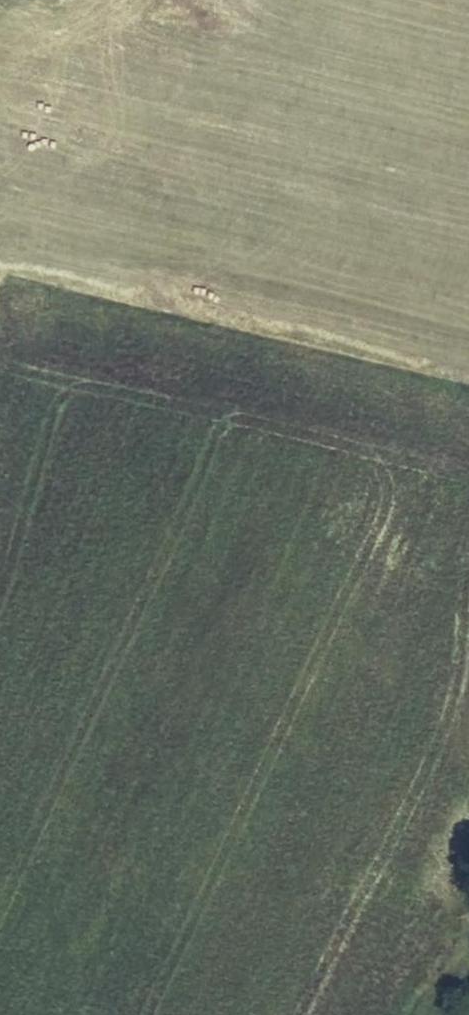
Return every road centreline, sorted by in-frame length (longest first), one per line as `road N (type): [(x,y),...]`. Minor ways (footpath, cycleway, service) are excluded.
road 1 (track): [(468,895),(414,1014)]

